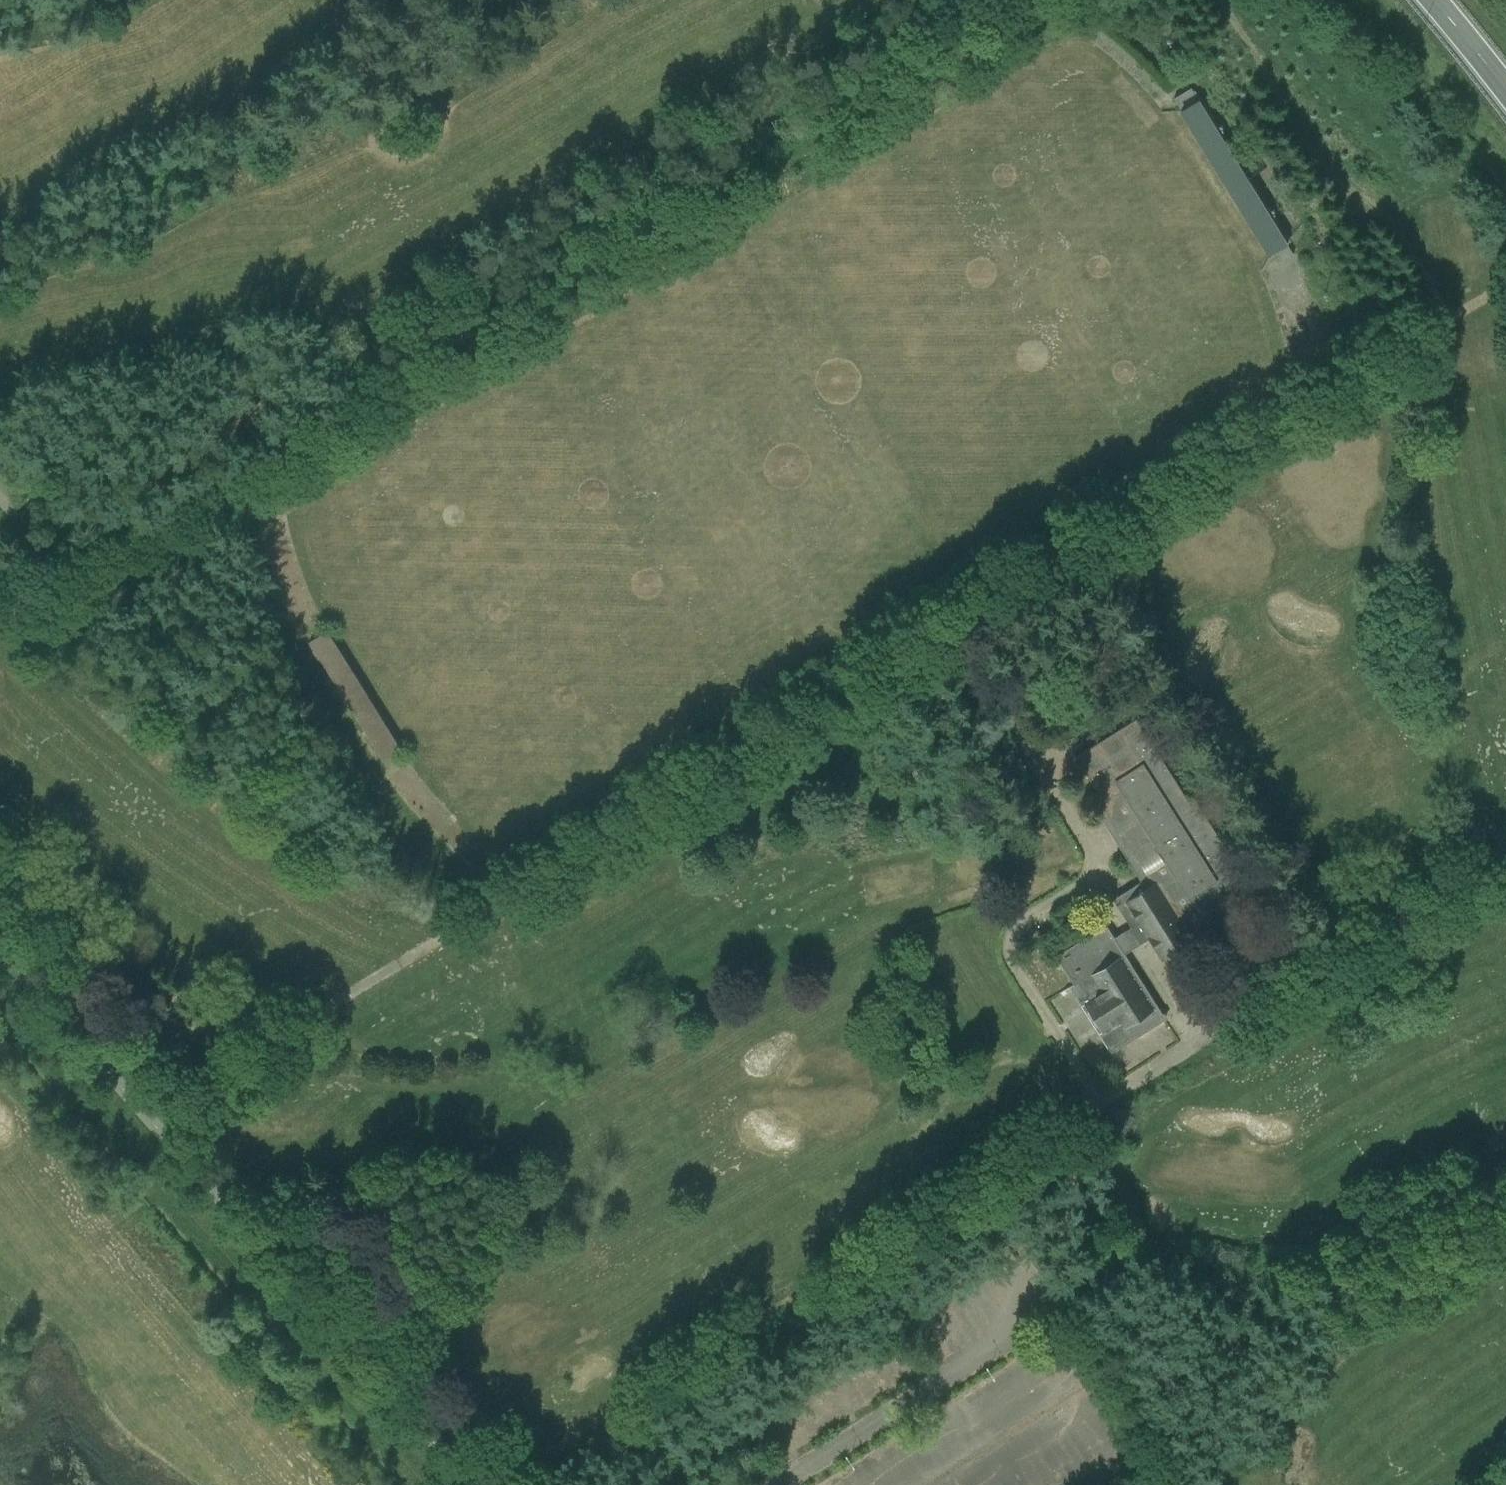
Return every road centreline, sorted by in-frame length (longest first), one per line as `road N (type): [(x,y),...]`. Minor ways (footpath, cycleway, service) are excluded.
road 1 (trunk): [(1431,0),(1505,95)]

